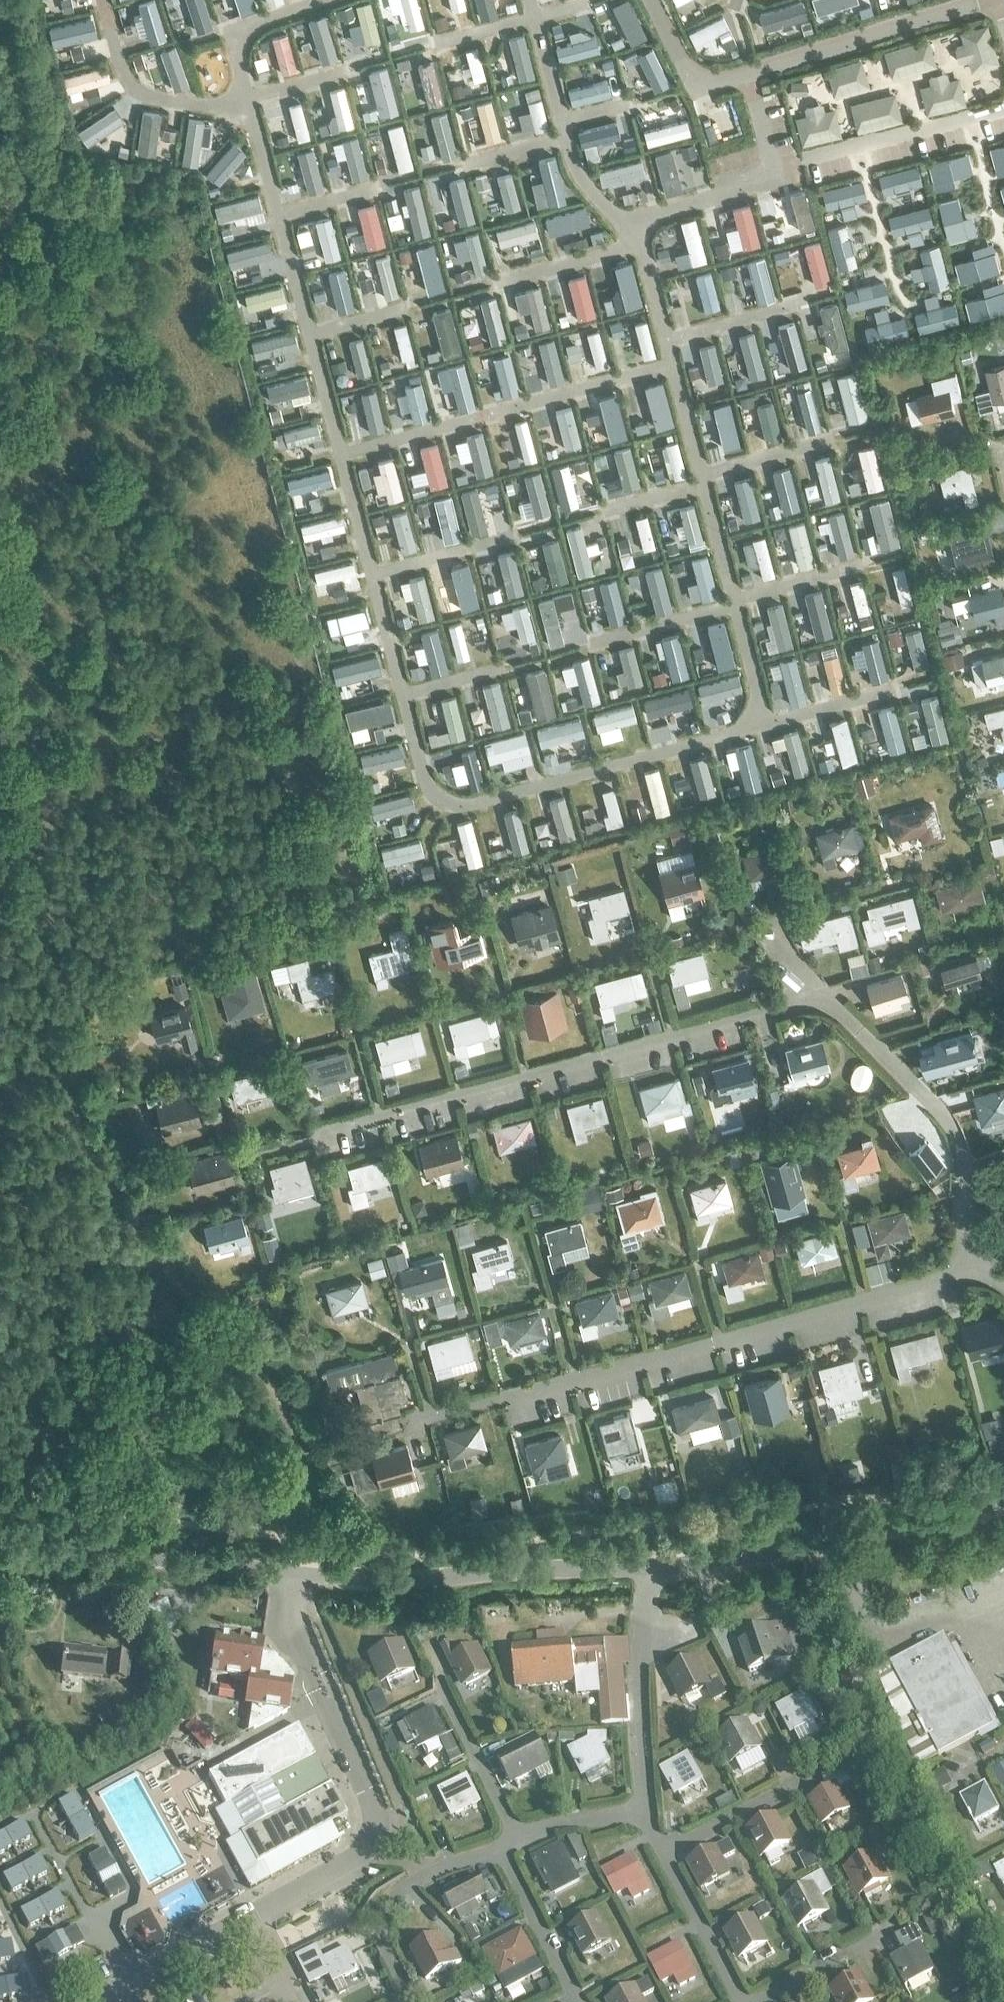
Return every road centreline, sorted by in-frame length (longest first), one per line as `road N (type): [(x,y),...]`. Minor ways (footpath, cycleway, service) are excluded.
road 1 (unclassified): [(644,1568),(365,1579),(0,1552)]
road 2 (unclassified): [(644,1568),(1003,1509)]

